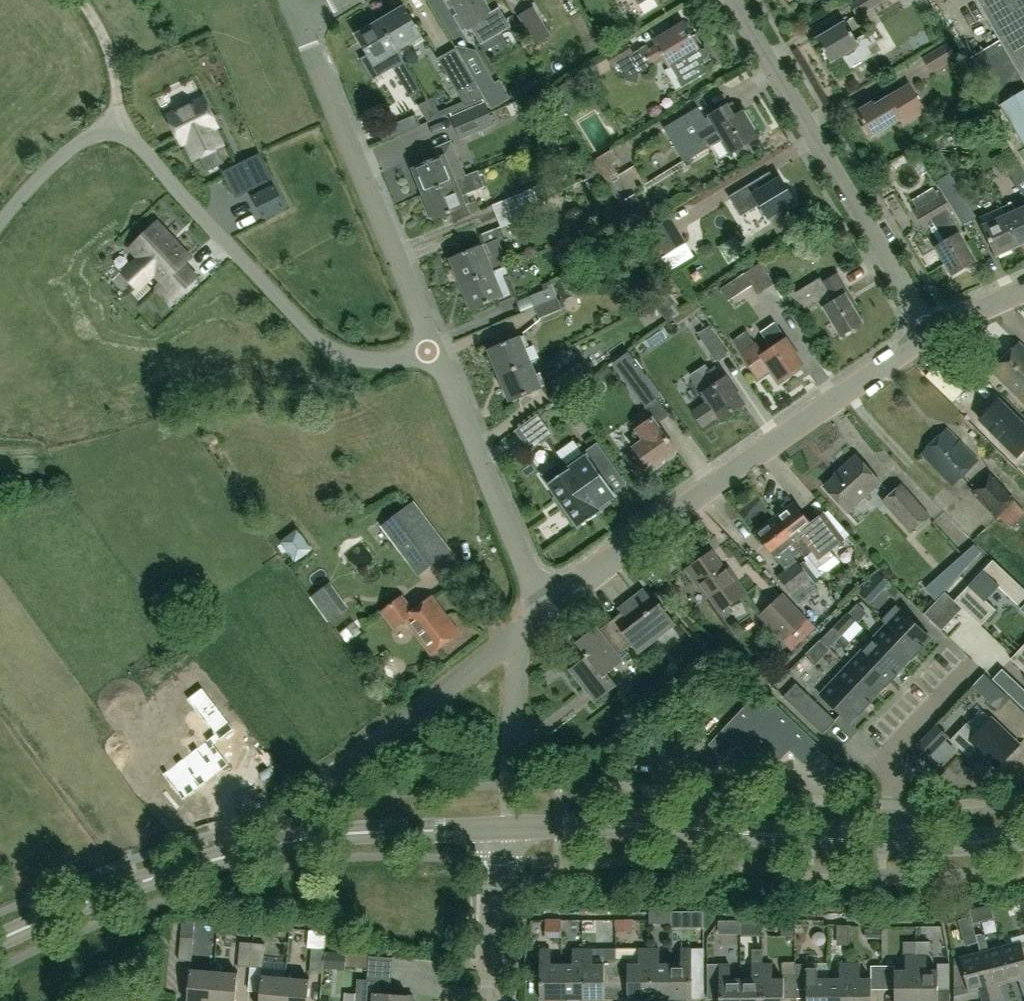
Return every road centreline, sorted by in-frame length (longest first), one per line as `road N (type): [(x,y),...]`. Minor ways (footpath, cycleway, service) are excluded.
road 1 (tertiary): [(0,941),(184,869),(261,849),(502,827)]
road 2 (residential): [(543,601),(928,337)]
road 3 (residential): [(121,122),(319,334),(368,361),(430,349)]
road 4 (residential): [(928,337),(724,0)]
road 5 (tertiary): [(502,827),(891,842)]
road 6 (residential): [(430,349),(301,31)]
road 7 (residential): [(543,601),(522,573),(430,349)]
road 8 (residential): [(891,842),(897,741),(976,654)]
road 9 (residential): [(354,749),(514,622)]
road 10 (residential): [(0,226),(44,171),(121,122)]
road 11 (residential): [(485,975),(502,827)]
road 12 (residential): [(514,622),(503,759)]
road 13 (tertiary): [(891,842),(1023,840)]
road 14 (residential): [(121,122),(108,44),(82,0)]

